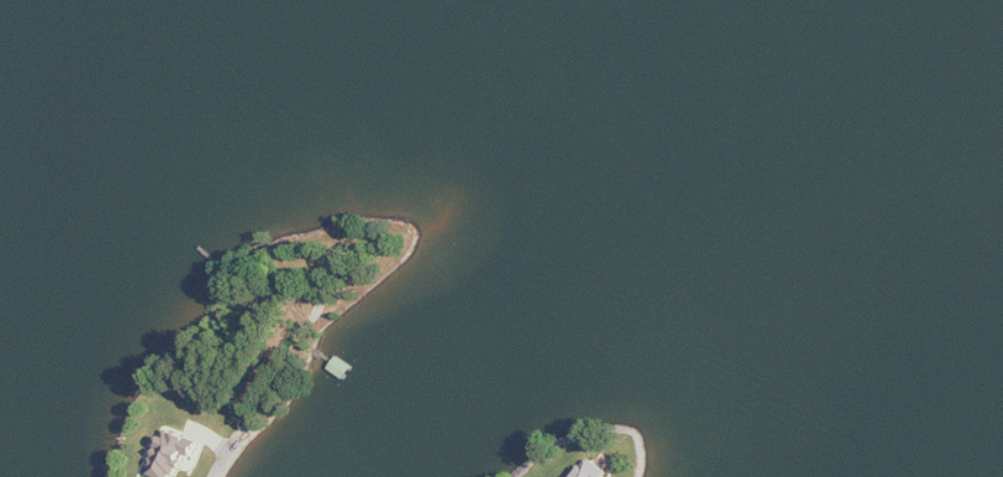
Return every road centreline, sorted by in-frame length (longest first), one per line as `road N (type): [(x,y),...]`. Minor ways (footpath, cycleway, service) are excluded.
road 1 (residential): [(194,476),(202,457),(268,398),(300,339),(295,308),(269,288)]

